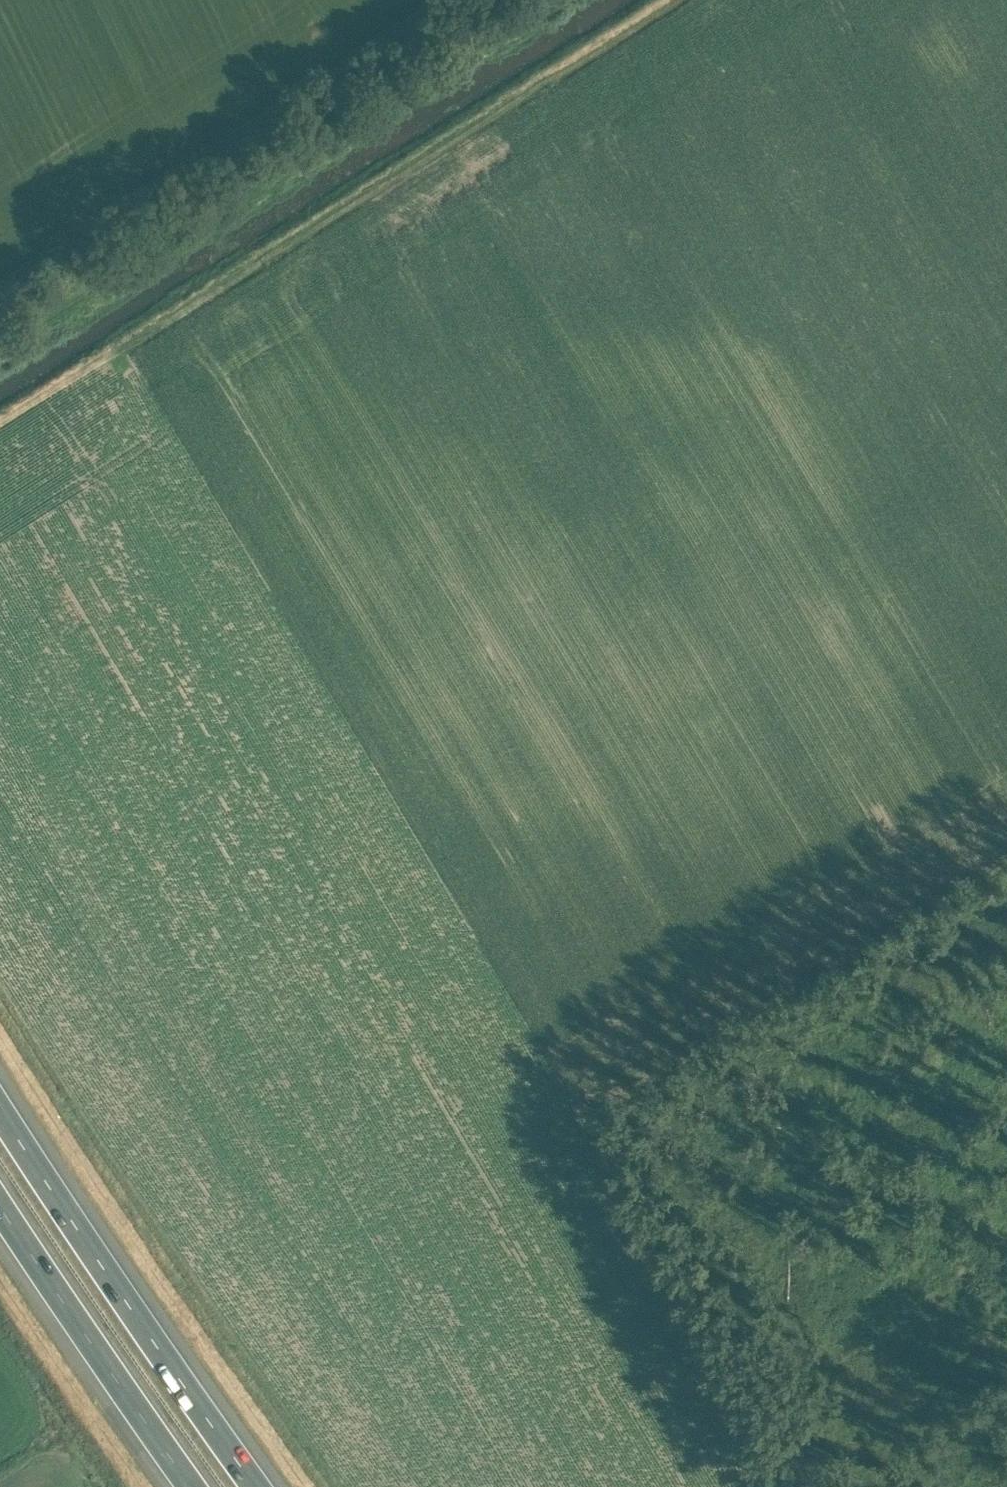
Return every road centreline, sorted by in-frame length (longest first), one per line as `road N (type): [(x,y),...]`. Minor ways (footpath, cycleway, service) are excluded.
road 1 (motorway): [(257,1486),(0,1105)]
road 2 (motorway): [(0,1201),(193,1486)]

